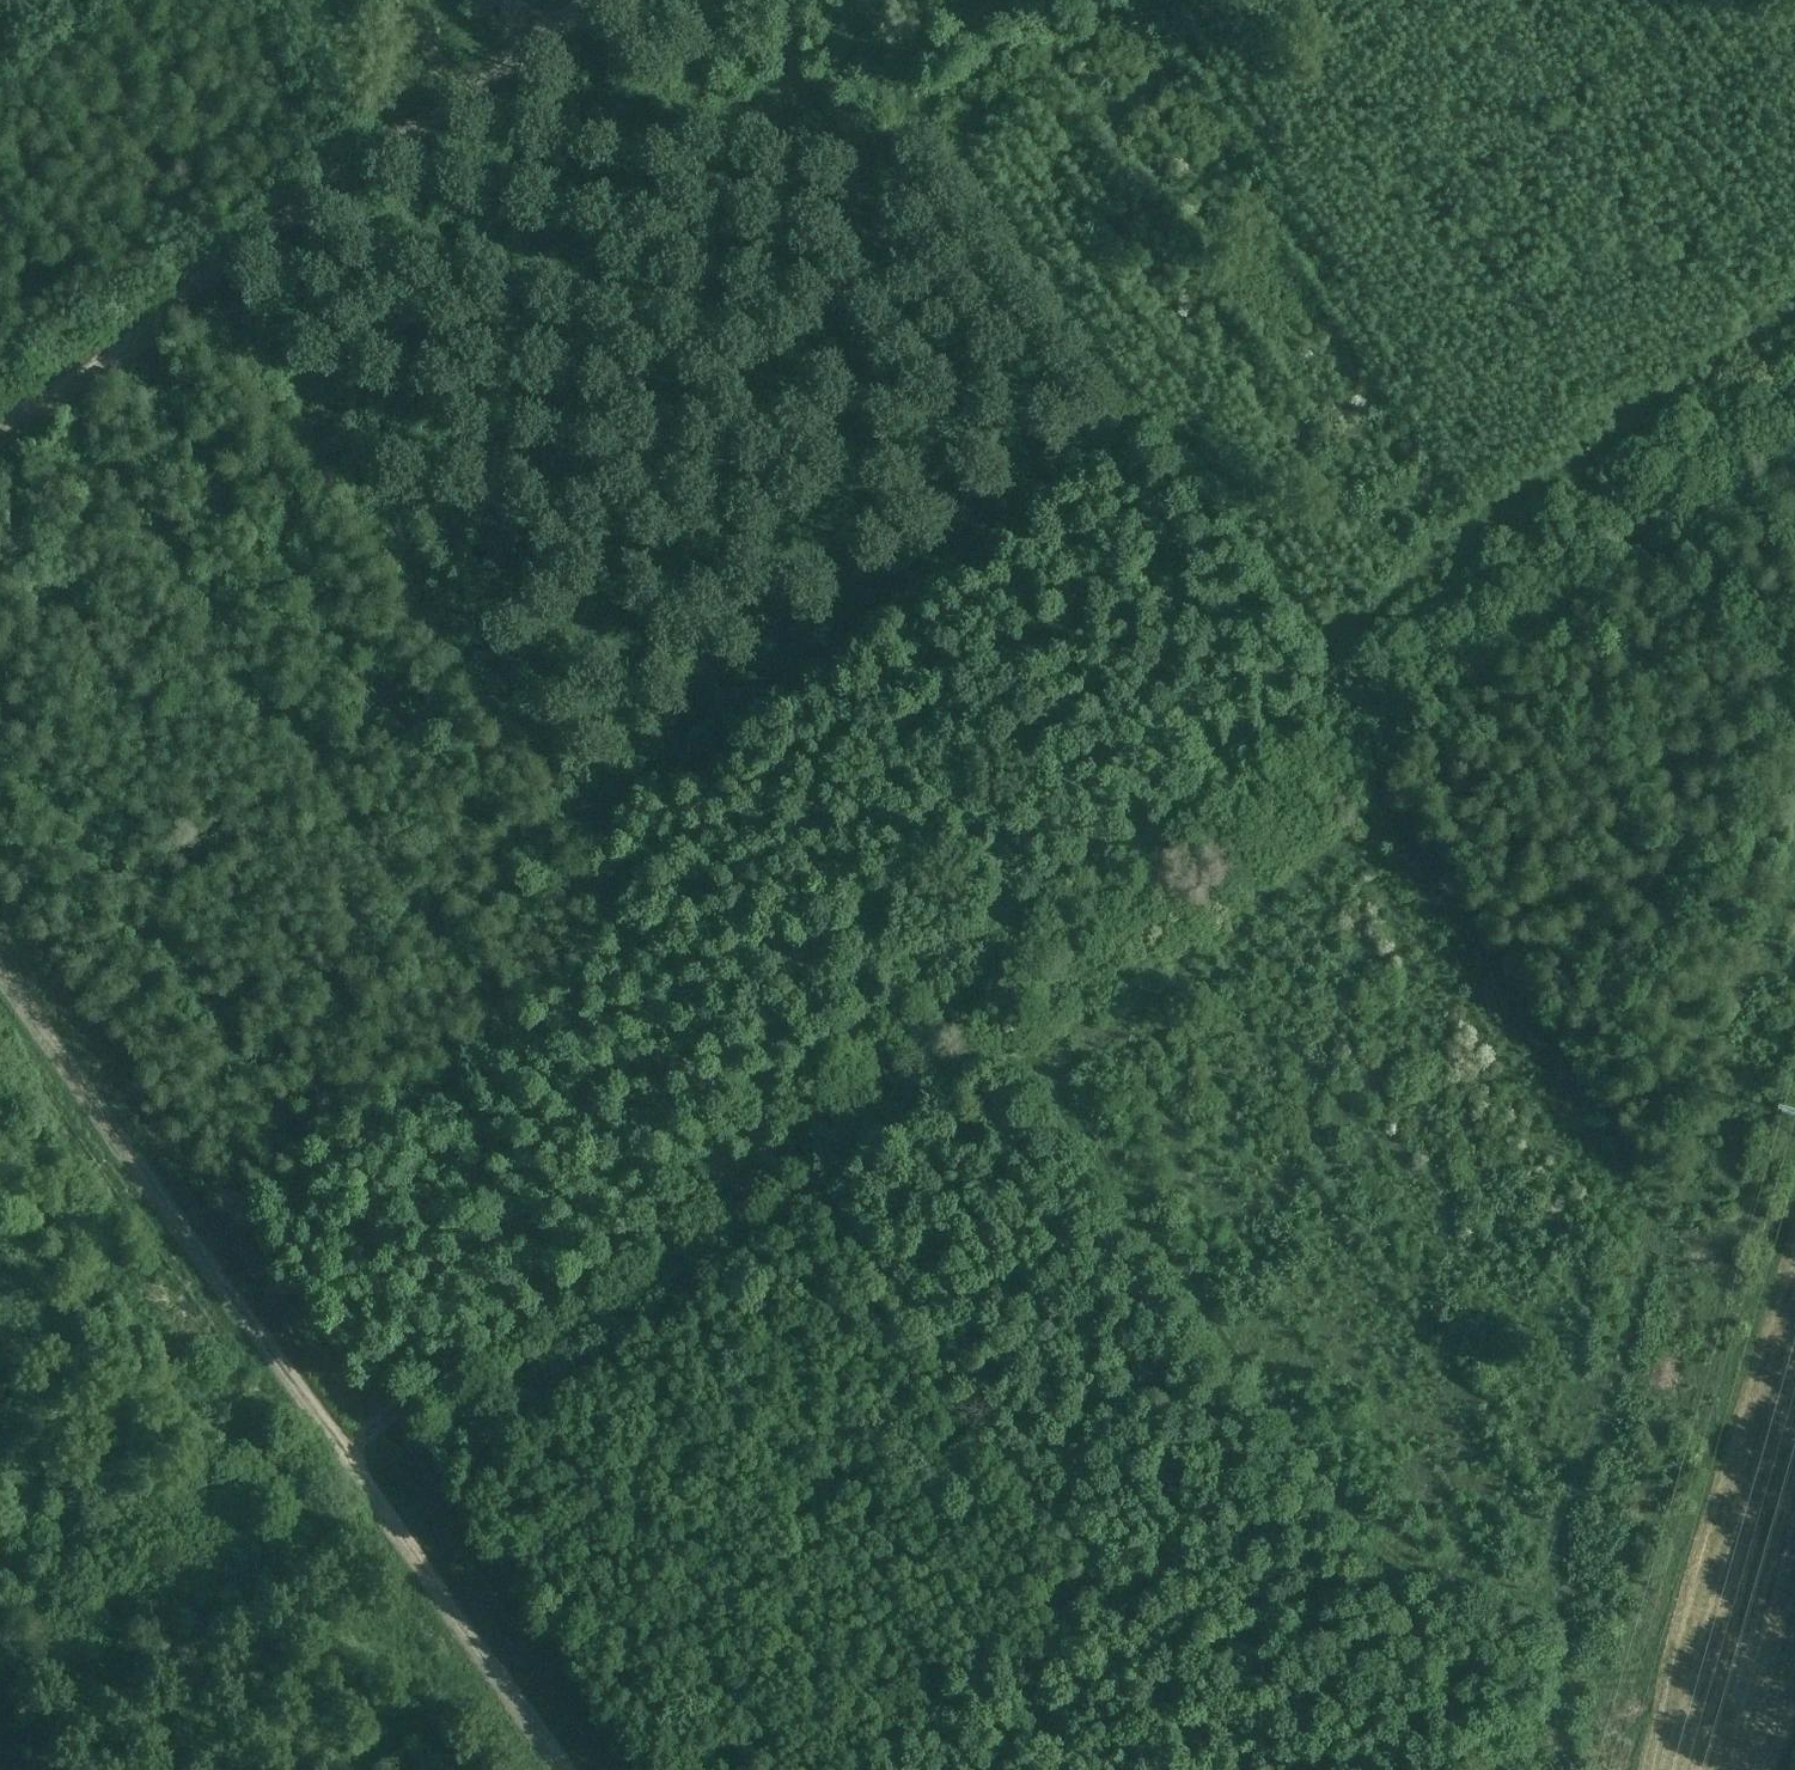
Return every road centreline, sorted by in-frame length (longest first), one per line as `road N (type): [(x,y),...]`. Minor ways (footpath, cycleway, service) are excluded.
road 1 (track): [(0,966),(559,1769)]
road 2 (track): [(609,0),(0,421)]

